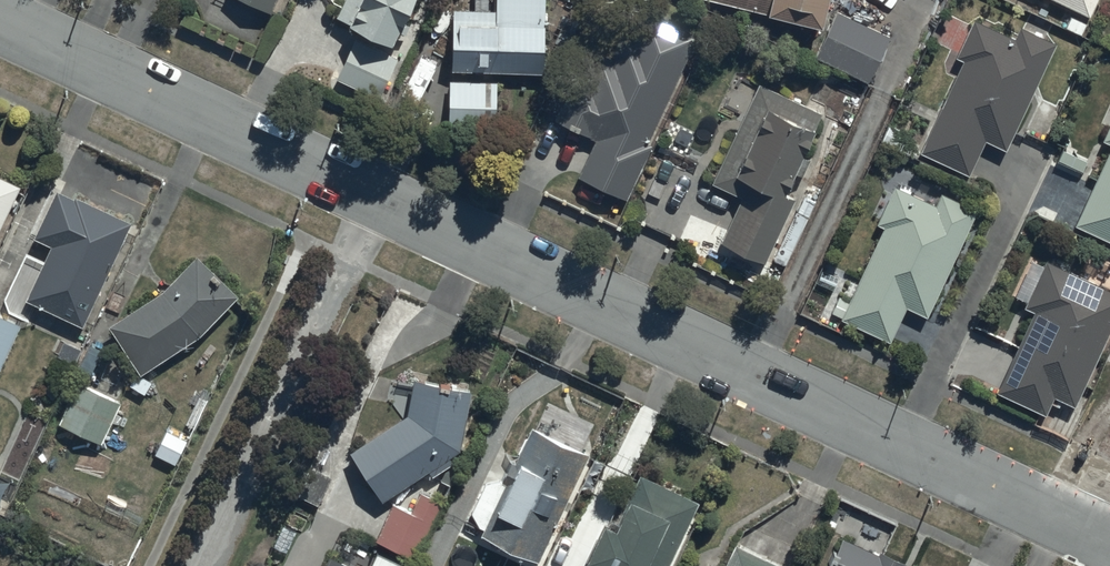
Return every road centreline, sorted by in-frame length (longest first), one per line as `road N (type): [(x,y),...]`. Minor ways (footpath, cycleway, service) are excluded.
road 1 (residential): [(1109,538),(0,23)]

